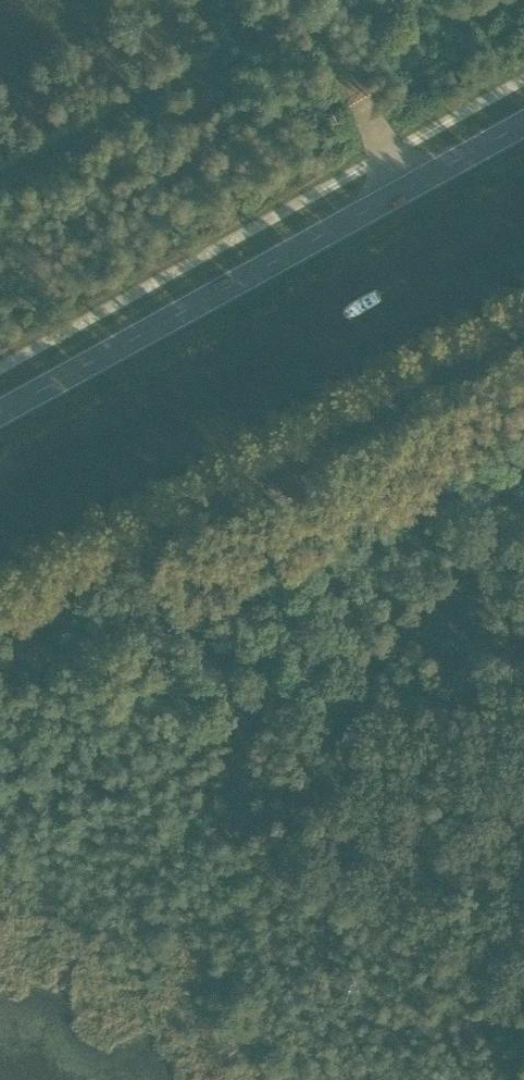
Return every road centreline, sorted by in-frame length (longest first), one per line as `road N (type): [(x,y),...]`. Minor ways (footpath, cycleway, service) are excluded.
road 1 (secondary): [(0,411),(523,122)]
road 2 (unclassified): [(0,621),(523,335)]

